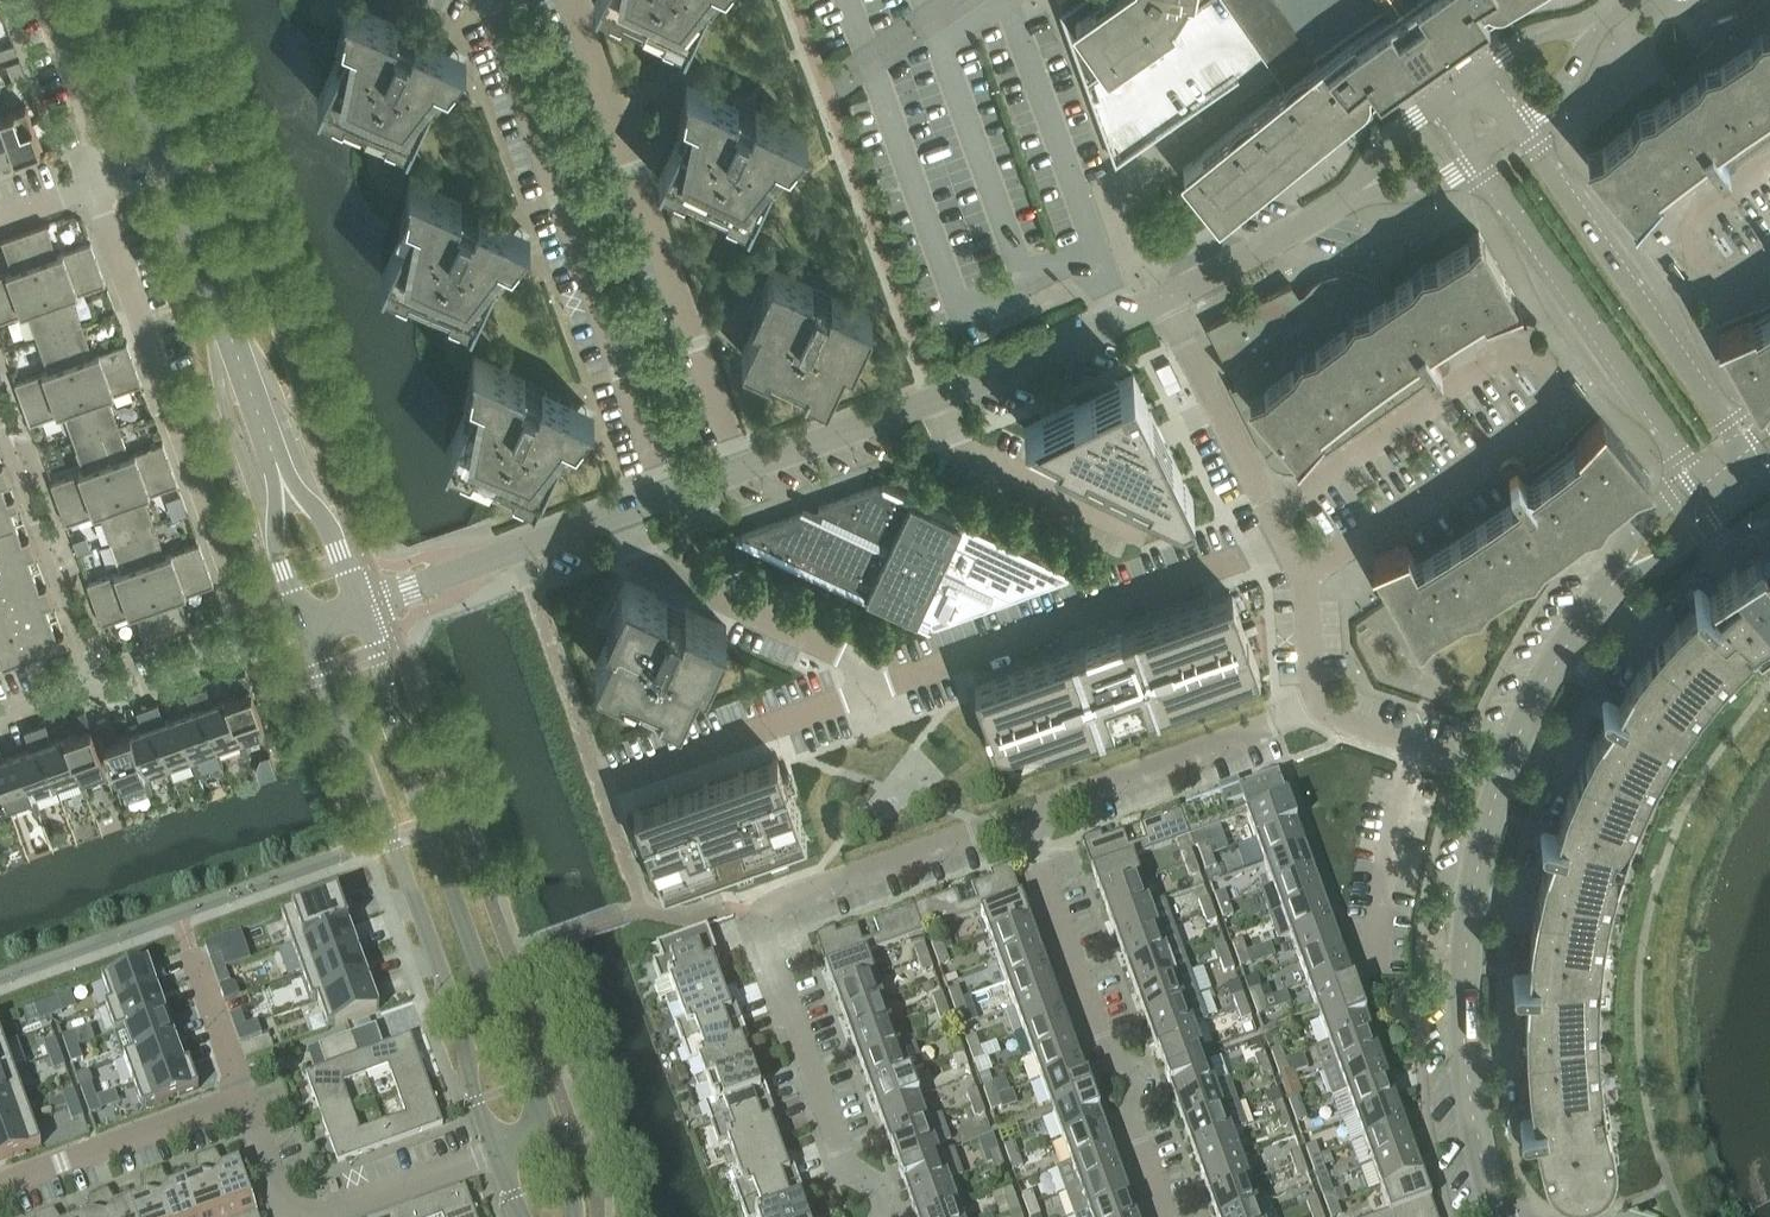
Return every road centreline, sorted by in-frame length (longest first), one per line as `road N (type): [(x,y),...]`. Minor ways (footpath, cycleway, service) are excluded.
road 1 (residential): [(1305,577),(1546,413),(1554,389),(1541,360),(1514,352),(1495,357),(1292,498),(1274,522)]
road 2 (residential): [(104,689),(130,691),(254,646),(102,181)]
road 3 (residential): [(880,1216),(871,1178),(836,1151),(762,920),(772,906),(986,829),(1024,833)]
road 4 (tertiary): [(550,1132),(493,1013),(361,609)]
road 5 (tertiary): [(301,631),(335,711),(356,738),(460,1029),(490,1152)]
road 6 (residential): [(480,0),(495,9),(670,496)]
road 7 (residential): [(739,472),(570,0)]
road 8 (residential): [(739,472),(1162,298)]
road 9 (residential): [(1498,1216),(1478,1143),(1464,1005),(1476,876),(1502,778)]
road 10 (residential): [(867,691),(1254,546),(1274,522)]
road 11 (residential): [(1167,1216),(1129,1111),(1135,1080),(1103,1053),(1024,833)]
road 12 (residential): [(1738,446),(1522,131)]
road 13 (residential): [(1478,163),(1693,473)]
road 14 (residential): [(1024,833),(1062,795),(1321,705)]
road 15 (tertiary): [(276,465),(166,158)]
road 16 (residential): [(867,691),(852,656),(639,559),(619,515)]
road 17 (residential): [(0,389),(104,689)]
road 18 (residential): [(600,781),(867,691)]
road 19 (residential): [(361,609),(619,515)]
road 20 (residential): [(1274,522),(1162,298)]
road 21 (residential): [(0,1182),(233,1103)]
road 22 (residential): [(1769,164),(1694,218),(1691,247),(1730,284),(1769,255)]
road 23 (residential): [(1502,778),(1534,700),(1609,589)]
road 24 (residential): [(1162,298),(1342,203)]
road 25 (residential): [(304,1216),(490,1152)]
road 26 (residential): [(102,181),(45,0)]
road 27 (tertiary): [(276,465),(272,542),(301,631)]
road 28 (tertiary): [(361,609),(327,525),(276,465)]
road 29 (tertiary): [(166,158),(109,0)]
road 30 (residential): [(1522,131),(1570,81),(1621,0)]
road 31 (residential): [(190,947),(236,1081),(233,1103)]
road 32 (residential): [(1616,0),(1535,32),(1479,71)]
road 33 (residential): [(1609,589),(1737,501)]
road 34 (residential): [(1693,473),(1639,529),(1609,589)]
road 35 (residential): [(1342,203),(1414,193),(1478,163)]
road 36 (residential): [(1435,100),(1387,138),(1342,203)]
road 37 (residential): [(1321,705),(1305,577)]
road 38 (residential): [(233,1103),(249,1118),(285,1216)]

